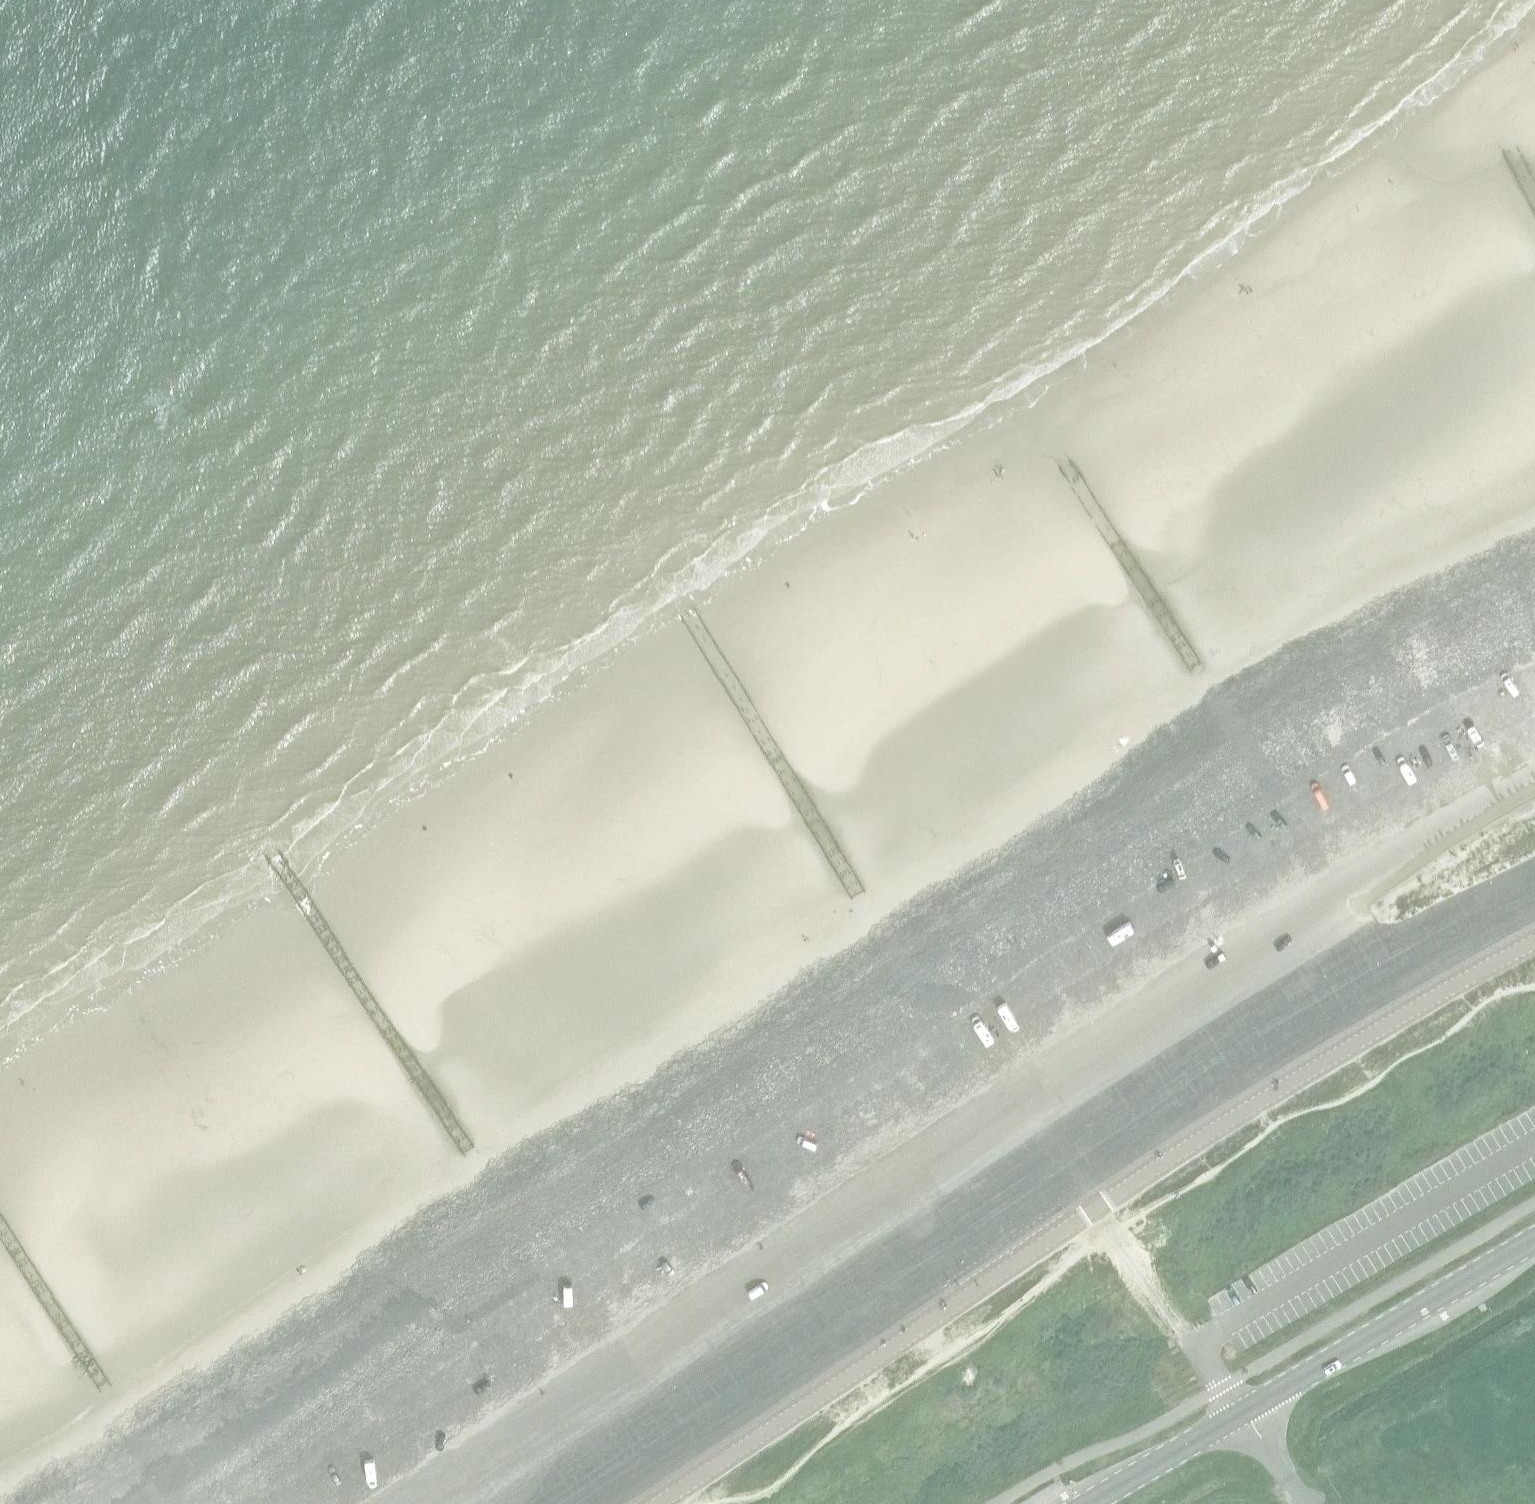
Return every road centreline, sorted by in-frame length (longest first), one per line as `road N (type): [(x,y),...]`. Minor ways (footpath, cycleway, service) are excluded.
road 1 (unclassified): [(1534,940),(1172,1157),(646,1503)]
road 2 (secondary): [(1240,1412),(1534,1238)]
road 3 (secondary): [(1083,1503),(1240,1412)]

